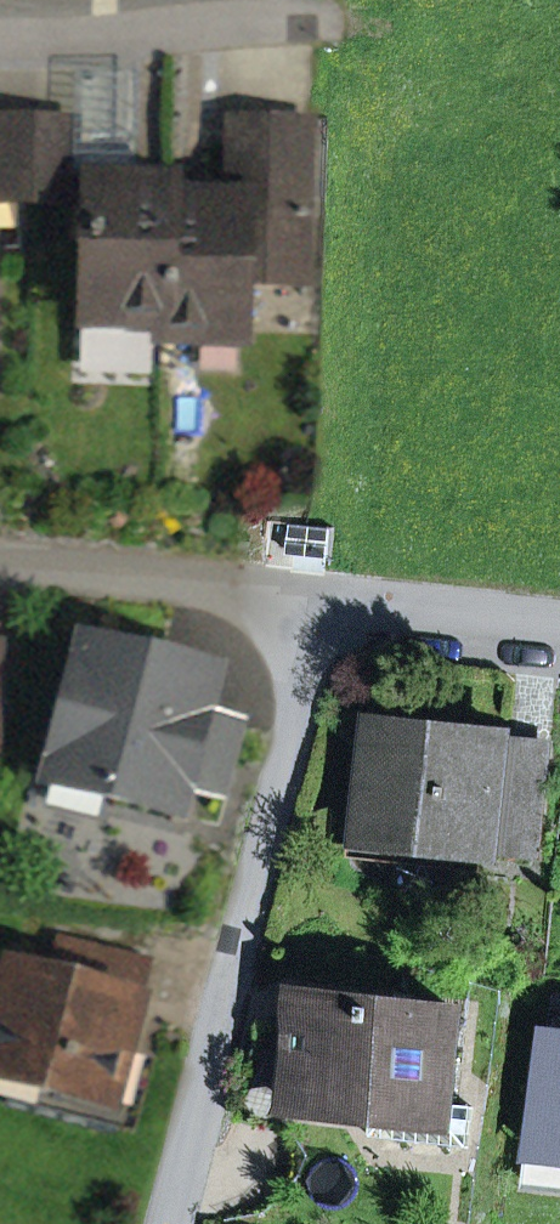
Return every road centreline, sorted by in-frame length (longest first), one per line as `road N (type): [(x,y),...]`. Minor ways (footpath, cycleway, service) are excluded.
road 1 (residential): [(165,1223),(325,599)]
road 2 (residential): [(325,599),(0,559)]
road 3 (residential): [(0,49),(318,18)]
road 4 (residential): [(559,624),(325,599)]

